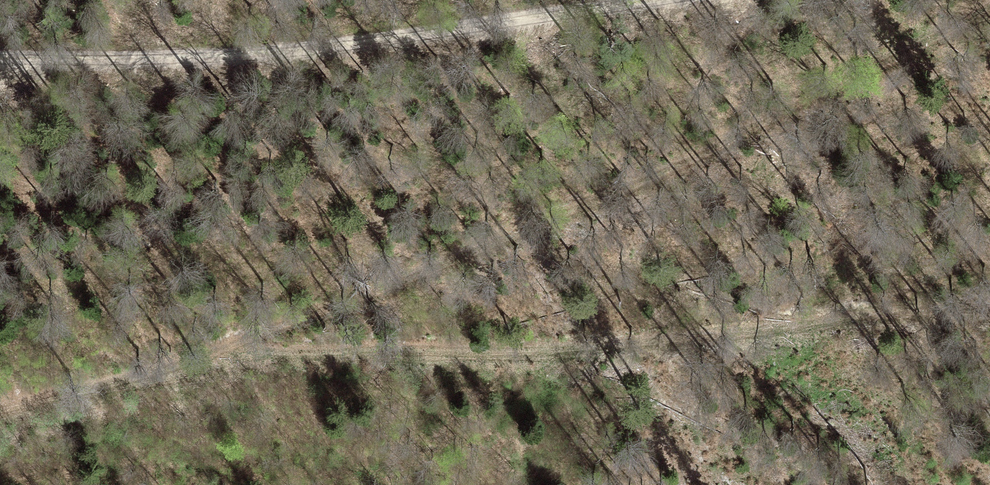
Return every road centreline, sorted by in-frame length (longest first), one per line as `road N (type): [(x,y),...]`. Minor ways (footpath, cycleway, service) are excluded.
road 1 (track): [(0,415),(213,364),(989,319)]
road 2 (track): [(213,364),(746,152),(989,3)]
road 3 (unclassified): [(0,72),(439,40),(686,0)]

